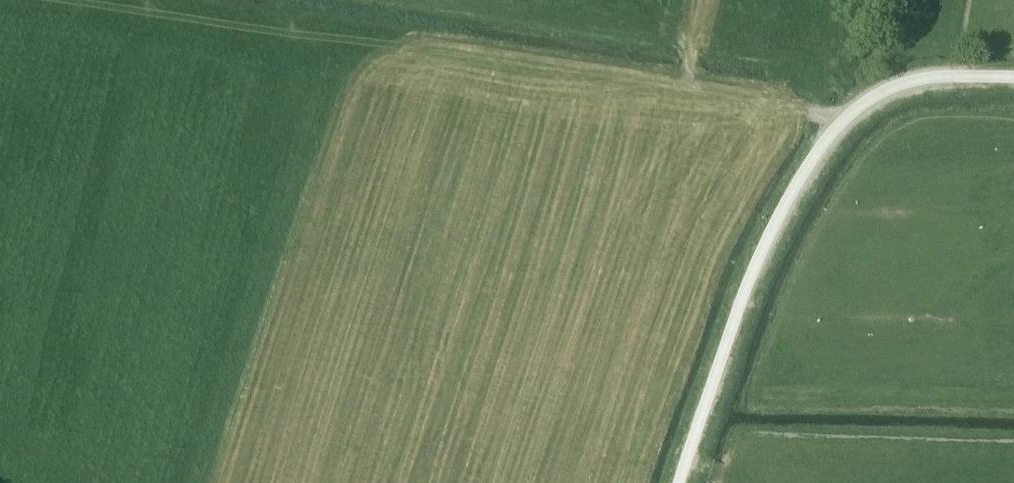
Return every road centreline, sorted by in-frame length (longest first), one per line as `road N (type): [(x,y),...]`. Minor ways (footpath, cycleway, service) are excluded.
road 1 (unclassified): [(679,482),(764,245),(838,125),(878,94),(912,81),(1013,76)]

